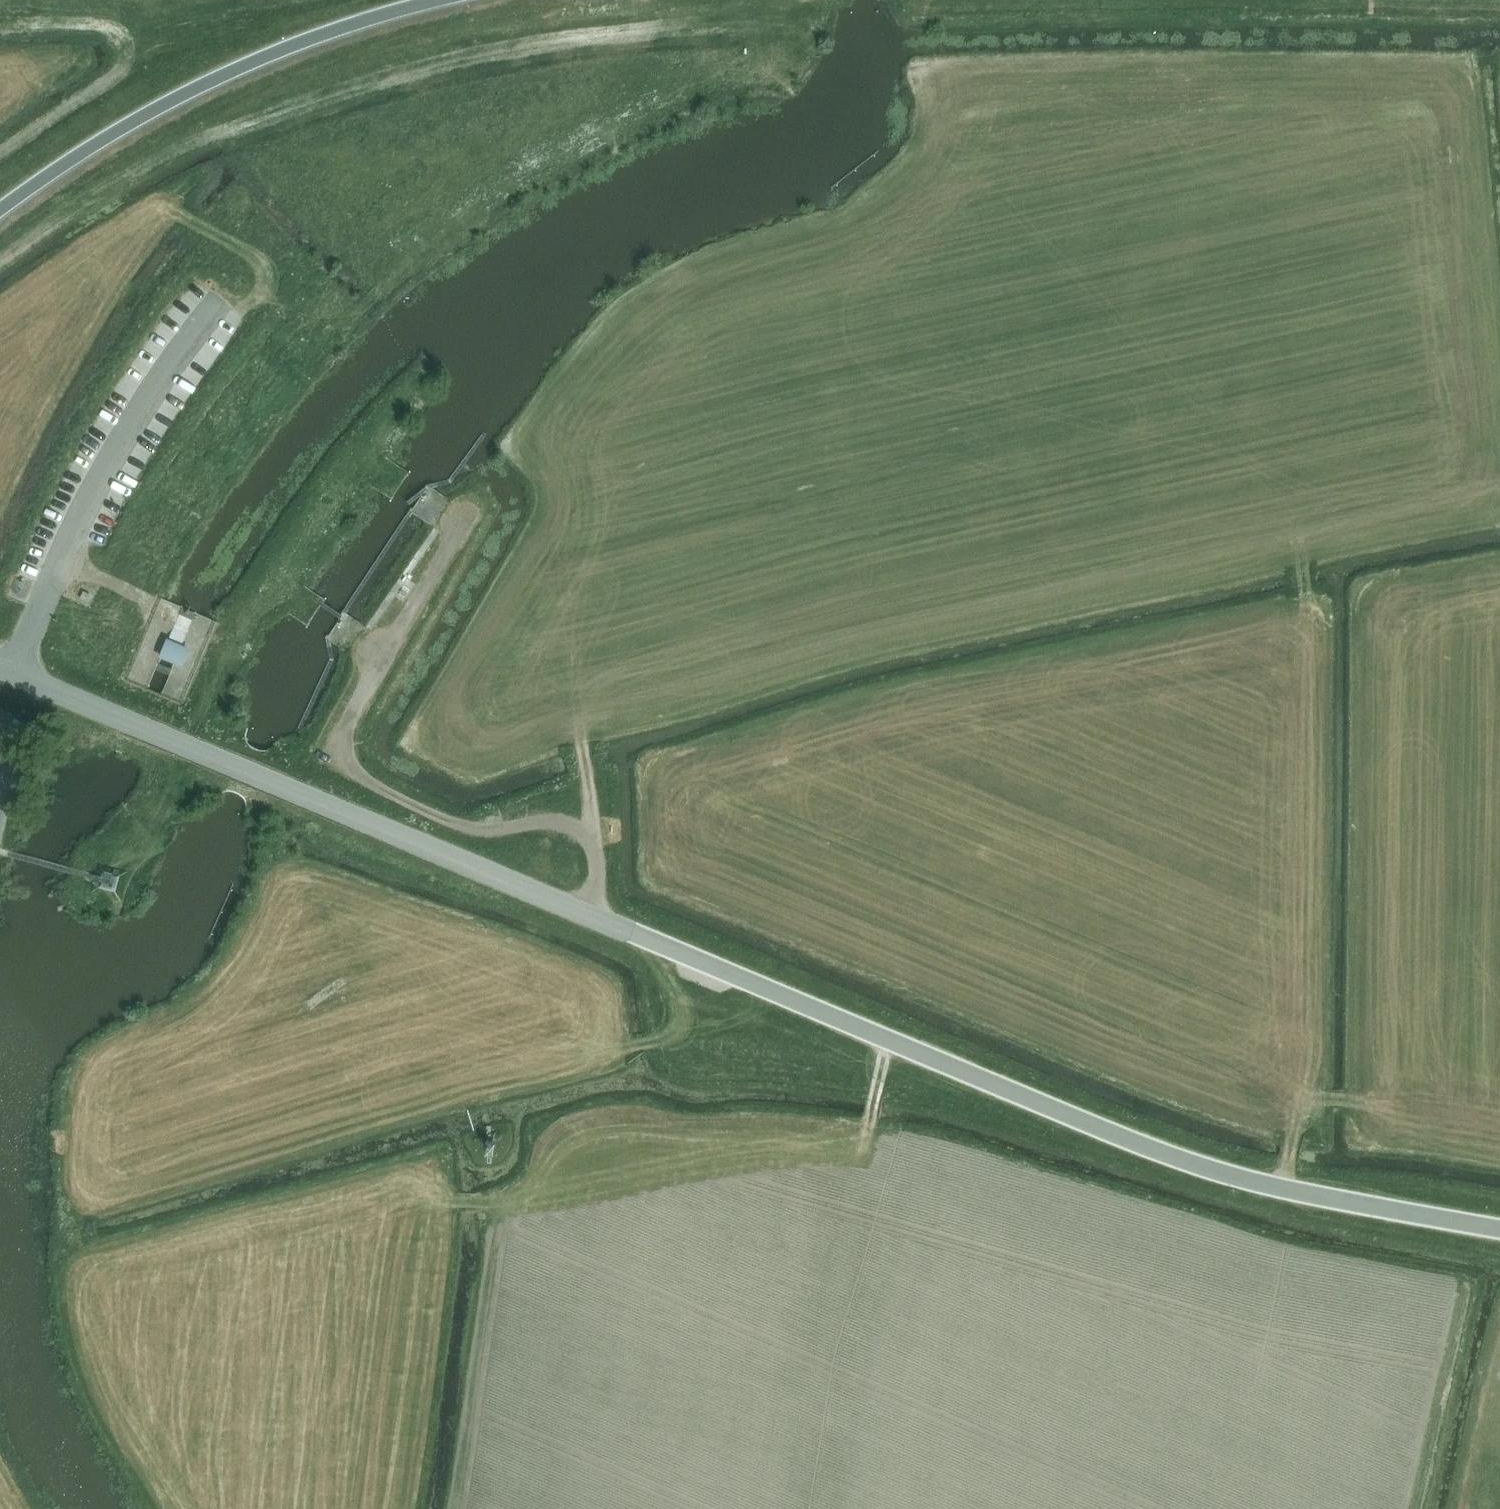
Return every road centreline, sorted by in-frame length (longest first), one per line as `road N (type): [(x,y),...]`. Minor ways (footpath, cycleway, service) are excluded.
road 1 (unclassified): [(1499,1228),(1284,1188),(1155,1150),(0,667)]
road 2 (trunk): [(0,210),(67,162),(215,78),(438,0)]

